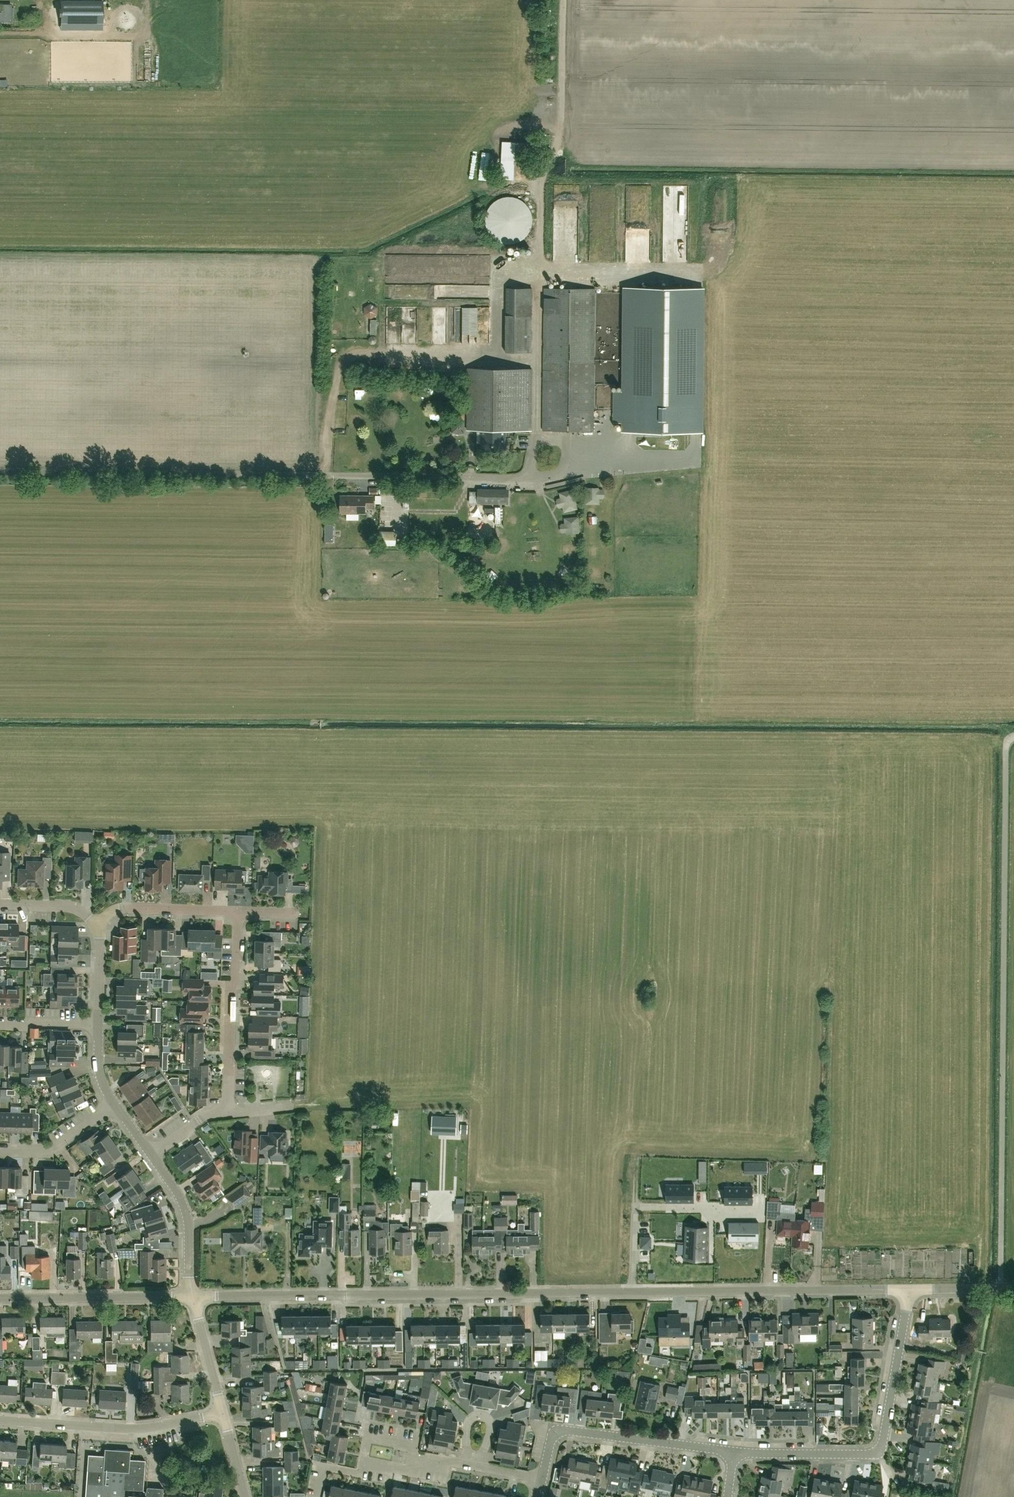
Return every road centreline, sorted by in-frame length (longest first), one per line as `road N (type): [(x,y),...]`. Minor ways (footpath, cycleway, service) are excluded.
road 1 (unknown): [(335,788),(361,765),(665,766),(718,750),(975,751),(973,1101)]
road 2 (unknown): [(0,767),(313,767),(351,803),(354,1077),(377,1090),(474,1088),(605,1124),(634,1103)]
road 3 (residential): [(910,1289),(193,1296)]
road 4 (unclassified): [(1000,1289),(1007,750),(1013,737)]
road 5 (unknown): [(730,1102),(730,1015),(902,1014),(901,1103)]
road 6 (unknown): [(973,1101),(634,1103)]
road 7 (unknown): [(351,840),(532,837),(548,854),(612,854)]
road 8 (residential): [(542,1478),(550,1441),(564,1429),(734,1452)]
road 9 (residential): [(222,1414),(140,1429),(0,1421)]
road 10 (unknown): [(778,750),(780,839),(903,837)]
road 11 (residential): [(229,1107),(240,912)]
road 12 (residential): [(193,1296),(0,1298)]
road 13 (unknown): [(983,1289),(983,1112),(973,1101)]
road 14 (residential): [(875,1452),(910,1289)]
road 15 (residential): [(193,1296),(186,1205),(150,1154)]
road 16 (residential): [(99,924),(124,906),(240,912)]
road 17 (residential): [(734,1452),(875,1452)]
road 18 (residential): [(116,1105),(50,1149),(0,1147)]
road 19 (unknown): [(913,1289),(913,1200),(900,1200),(900,1223)]
road 20 (residential): [(222,1414),(193,1296)]

